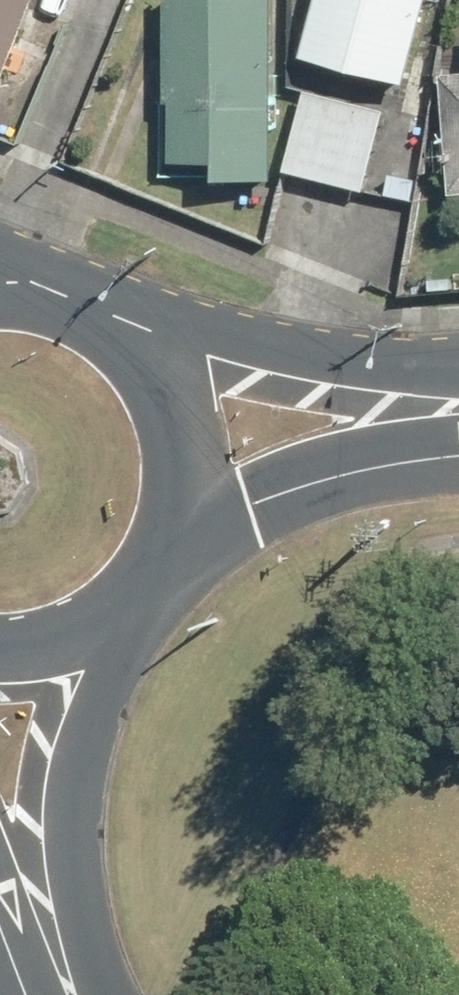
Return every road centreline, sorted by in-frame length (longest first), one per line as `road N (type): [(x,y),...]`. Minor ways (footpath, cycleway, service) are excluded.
road 1 (secondary): [(90,314),(289,363),(458,390)]
road 2 (secondary): [(123,619),(70,789),(55,906),(58,961)]
road 3 (secondary): [(458,435),(334,475),(169,544)]
road 4 (secondary): [(90,314),(132,346),(164,390),(181,440),(183,493),(169,544)]
road 5 (secondary): [(123,619),(42,650),(0,652)]

